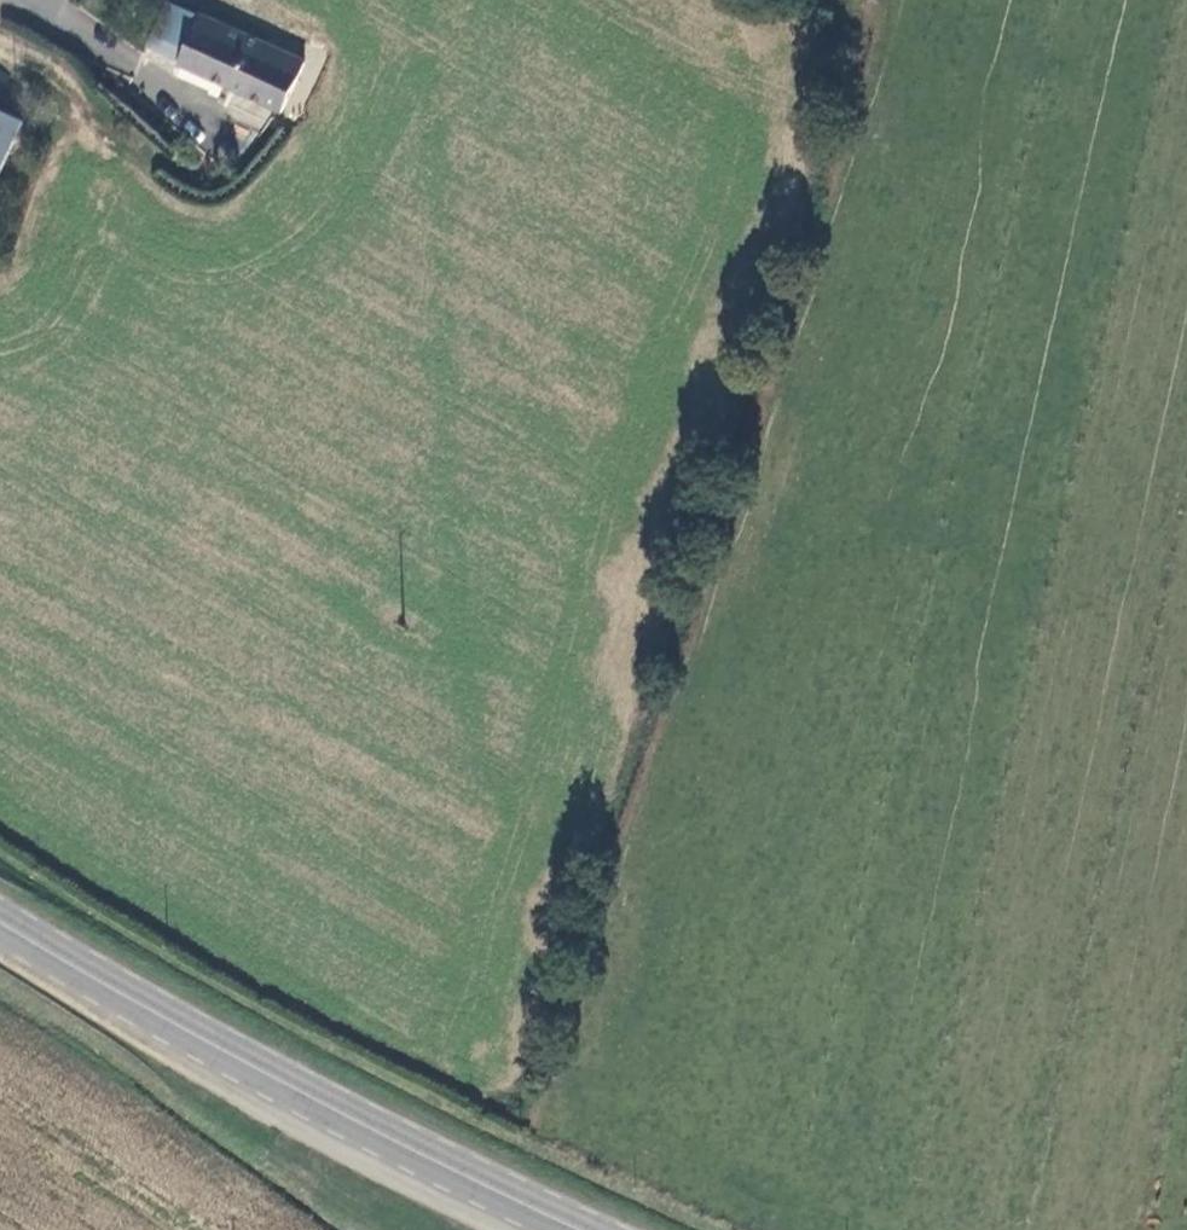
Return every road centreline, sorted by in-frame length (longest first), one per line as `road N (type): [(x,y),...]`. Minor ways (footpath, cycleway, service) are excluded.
road 1 (secondary): [(0,917),(148,1007),(414,1149),(590,1229)]

